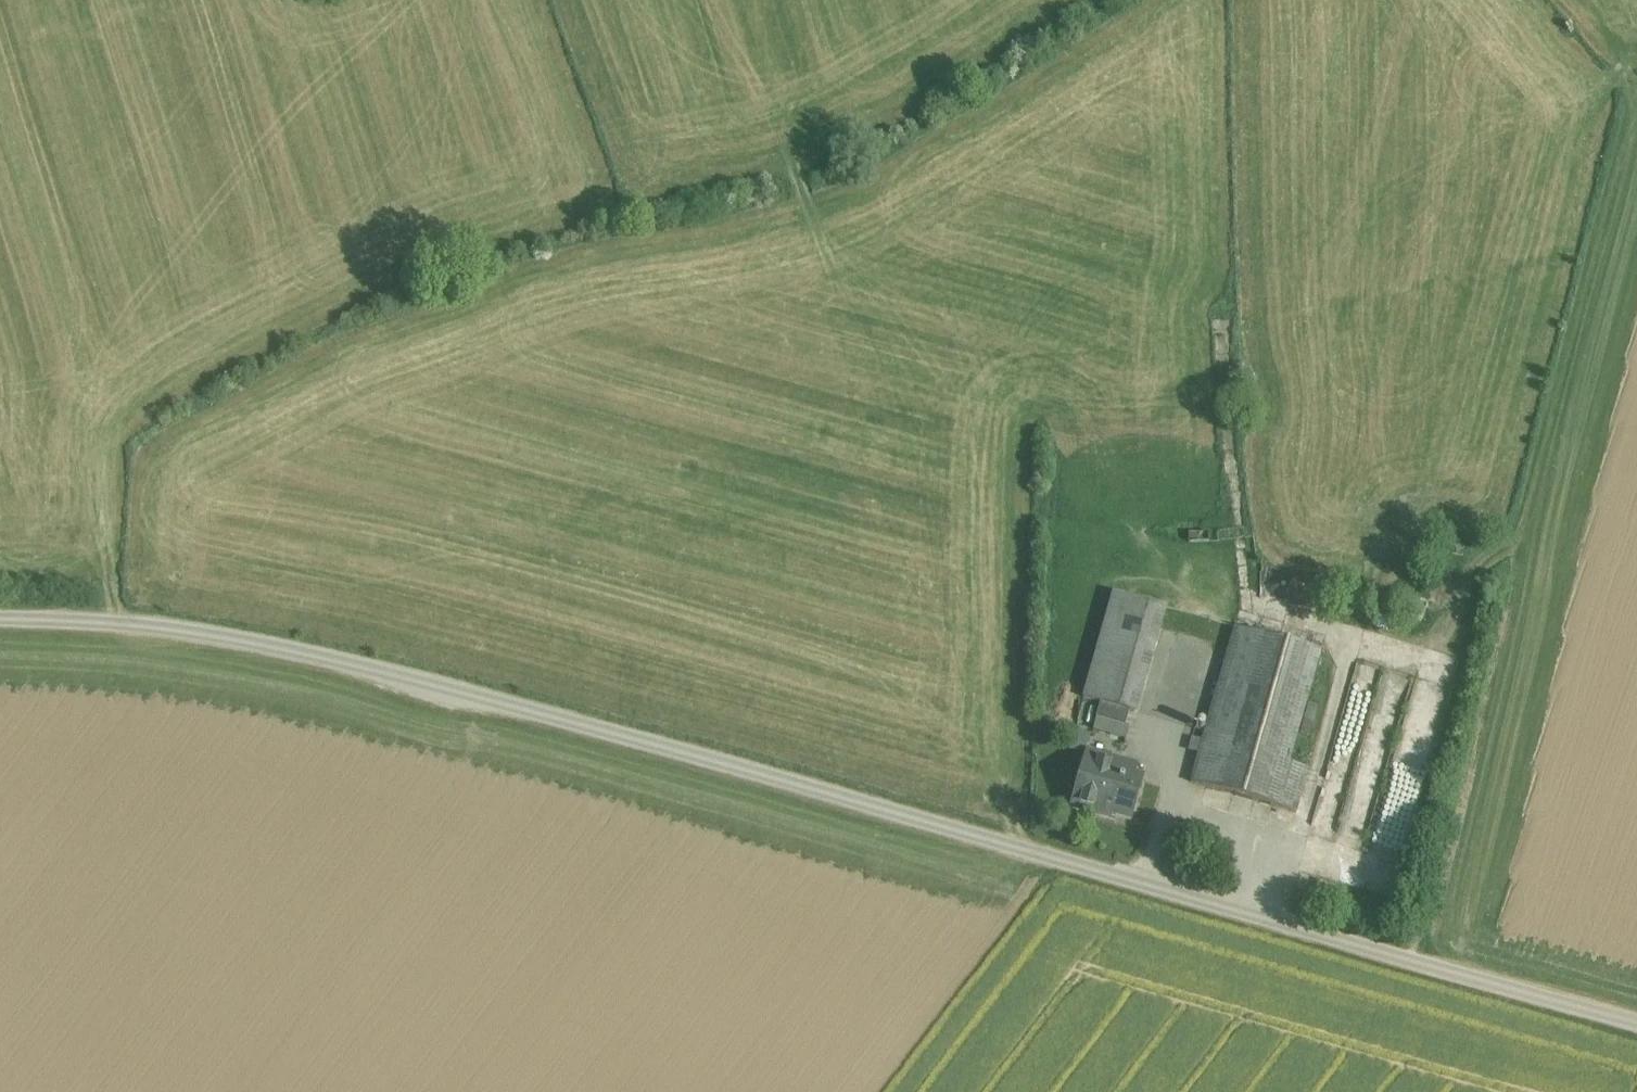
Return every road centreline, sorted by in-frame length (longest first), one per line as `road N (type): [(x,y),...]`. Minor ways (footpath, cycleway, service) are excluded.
road 1 (unclassified): [(1636,1021),(304,652),(113,619),(0,616)]
road 2 (track): [(1636,99),(1508,575),(1397,654),(1350,642),(1298,837),(1172,799)]

